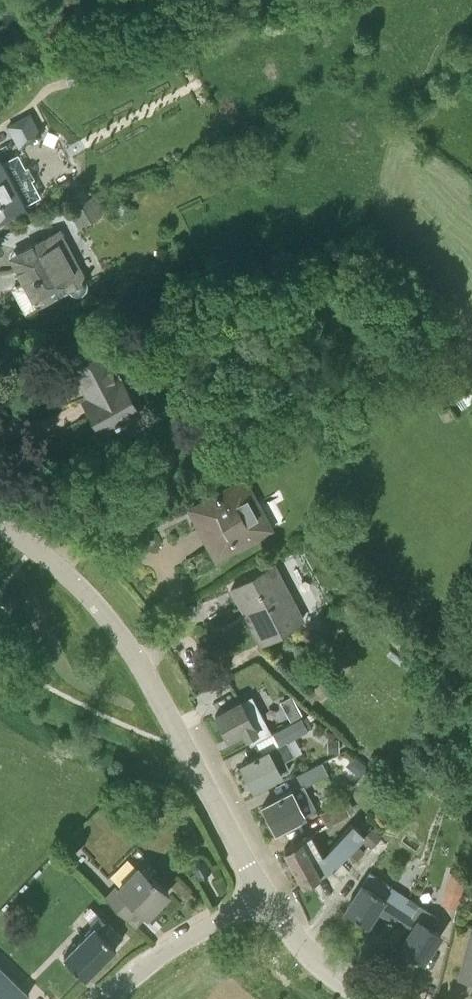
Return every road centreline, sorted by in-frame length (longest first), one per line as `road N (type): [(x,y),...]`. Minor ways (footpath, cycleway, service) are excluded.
road 1 (unclassified): [(265,897),(144,667),(91,599)]
road 2 (unclassified): [(106,998),(174,945),(265,897)]
road 3 (unclassified): [(371,998),(318,962),(265,897)]

